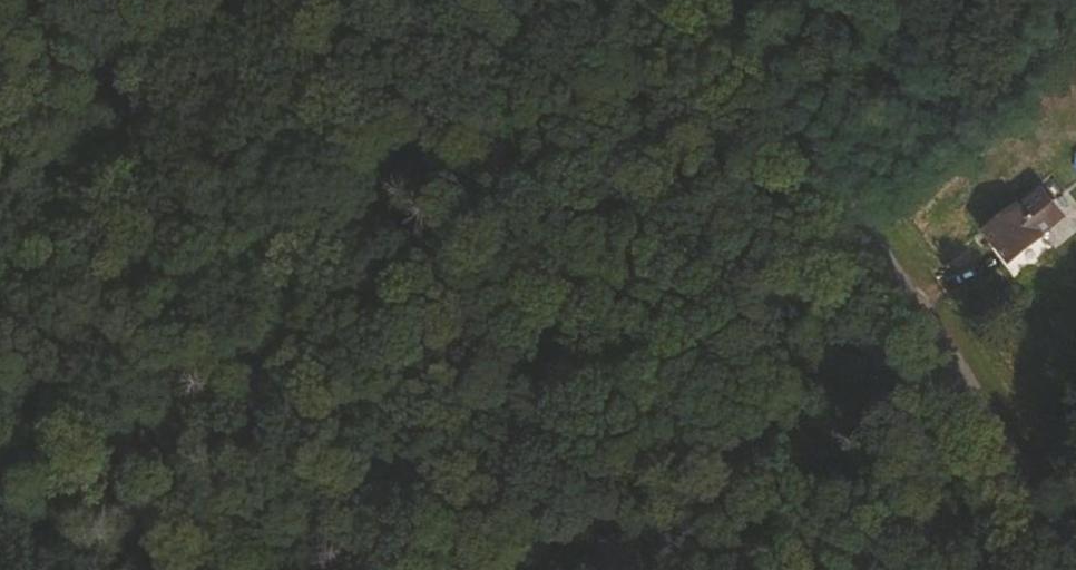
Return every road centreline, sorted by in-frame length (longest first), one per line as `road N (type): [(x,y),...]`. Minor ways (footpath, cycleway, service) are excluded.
road 1 (residential): [(755,0),(1075,499)]

